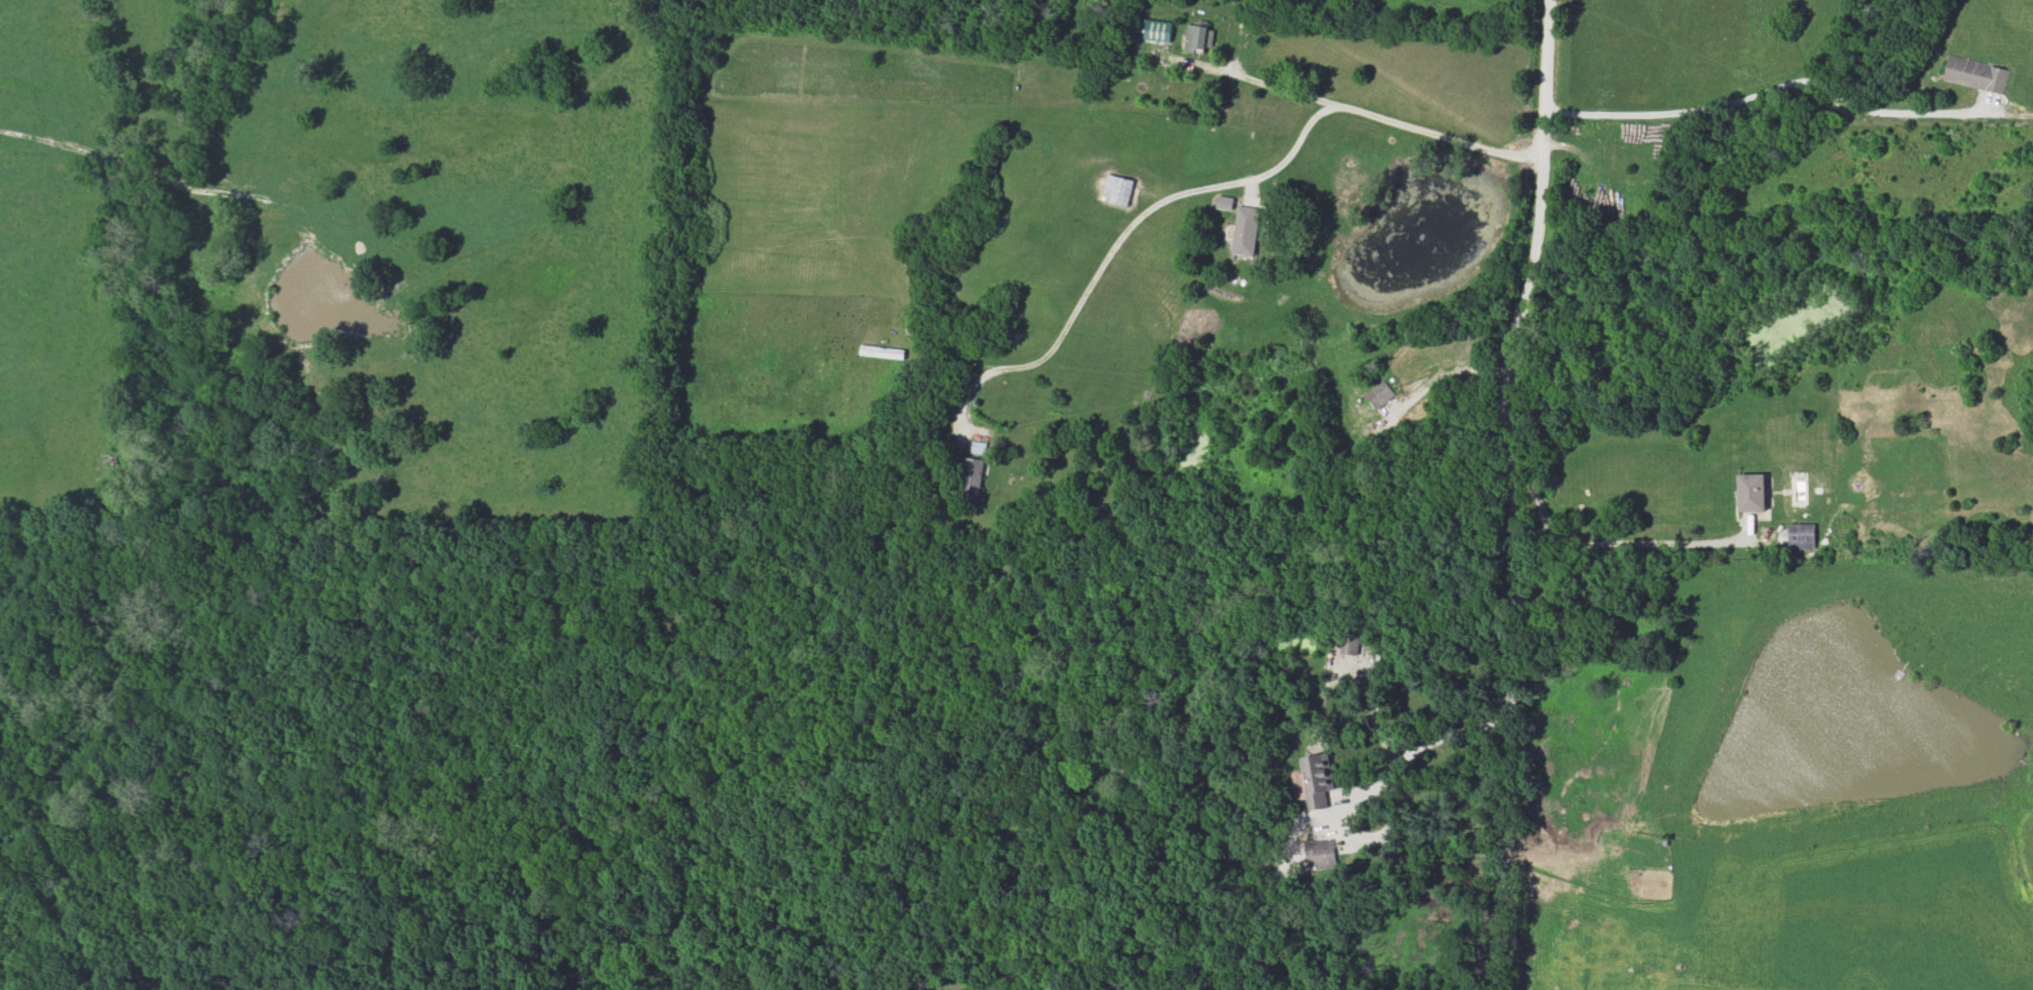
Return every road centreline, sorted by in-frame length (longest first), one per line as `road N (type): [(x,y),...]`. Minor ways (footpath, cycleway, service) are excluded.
road 1 (residential): [(1554,0),(1543,230),(1508,367),(1518,547),(1514,727)]

